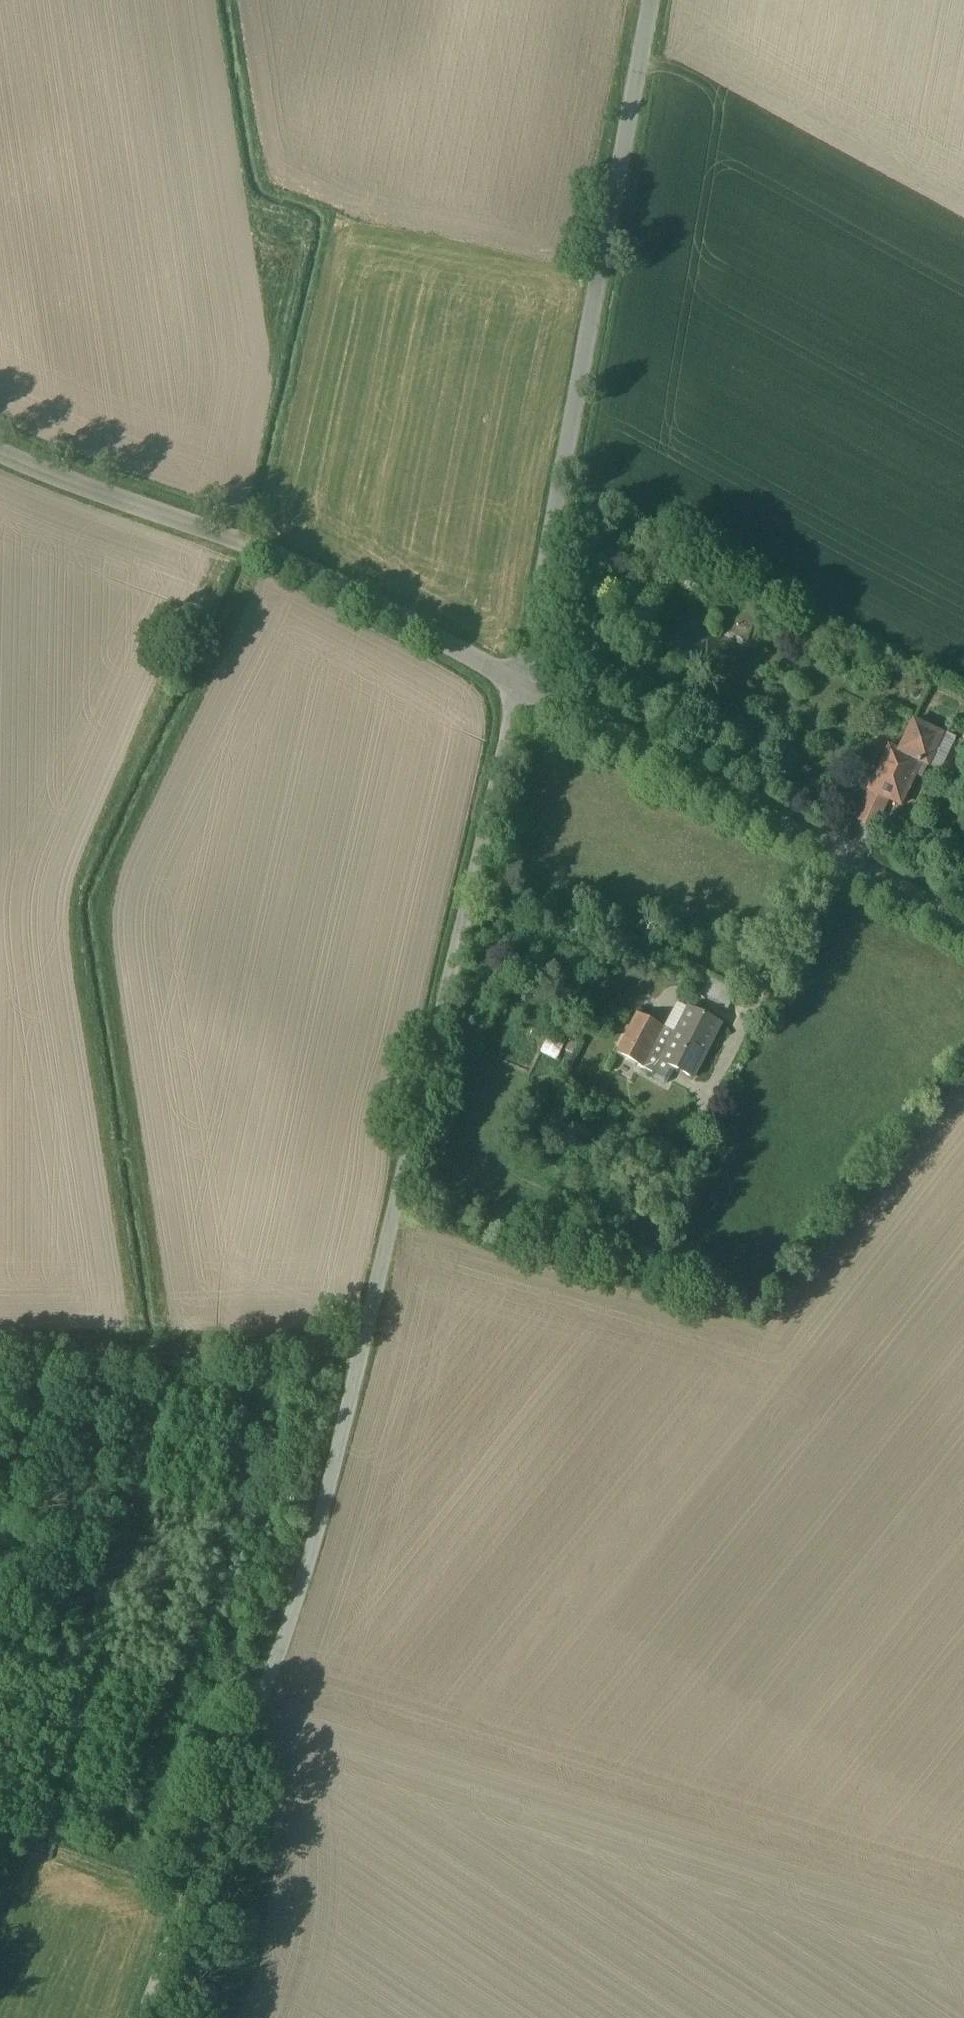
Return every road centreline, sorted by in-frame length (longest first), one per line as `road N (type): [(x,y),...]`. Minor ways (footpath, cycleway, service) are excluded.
road 1 (unclassified): [(523,686),(365,1352),(285,1641),(149,2017)]
road 2 (unclassified): [(648,0),(523,686)]
road 3 (unclassified): [(0,453),(306,567),(523,686)]
road 4 (unclassified): [(523,686),(963,924)]
road 5 (track): [(0,1348),(365,1352)]

